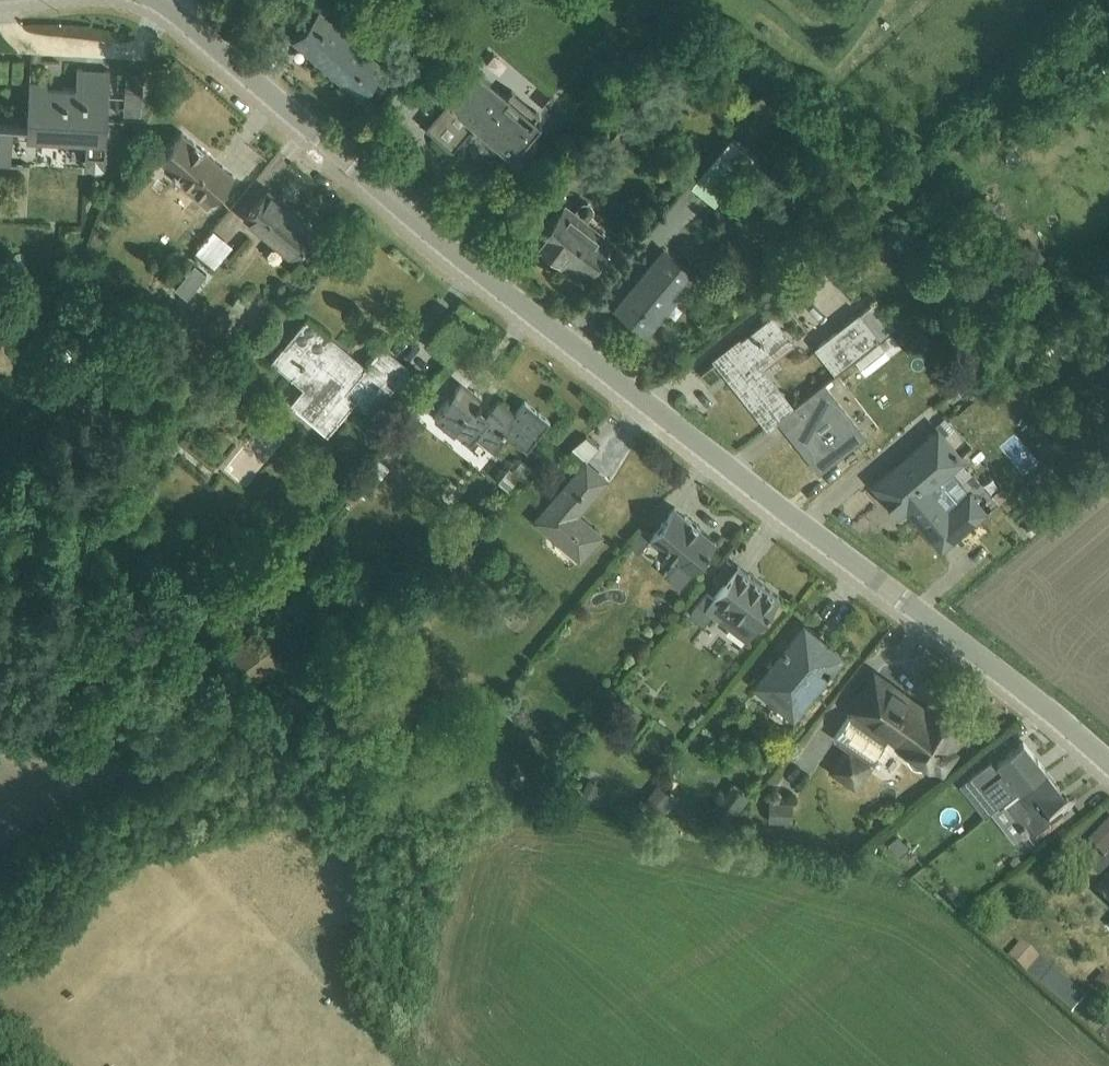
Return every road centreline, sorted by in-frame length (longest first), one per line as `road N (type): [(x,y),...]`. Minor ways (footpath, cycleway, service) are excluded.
road 1 (tertiary): [(153,0),(469,267),(1108,764)]

